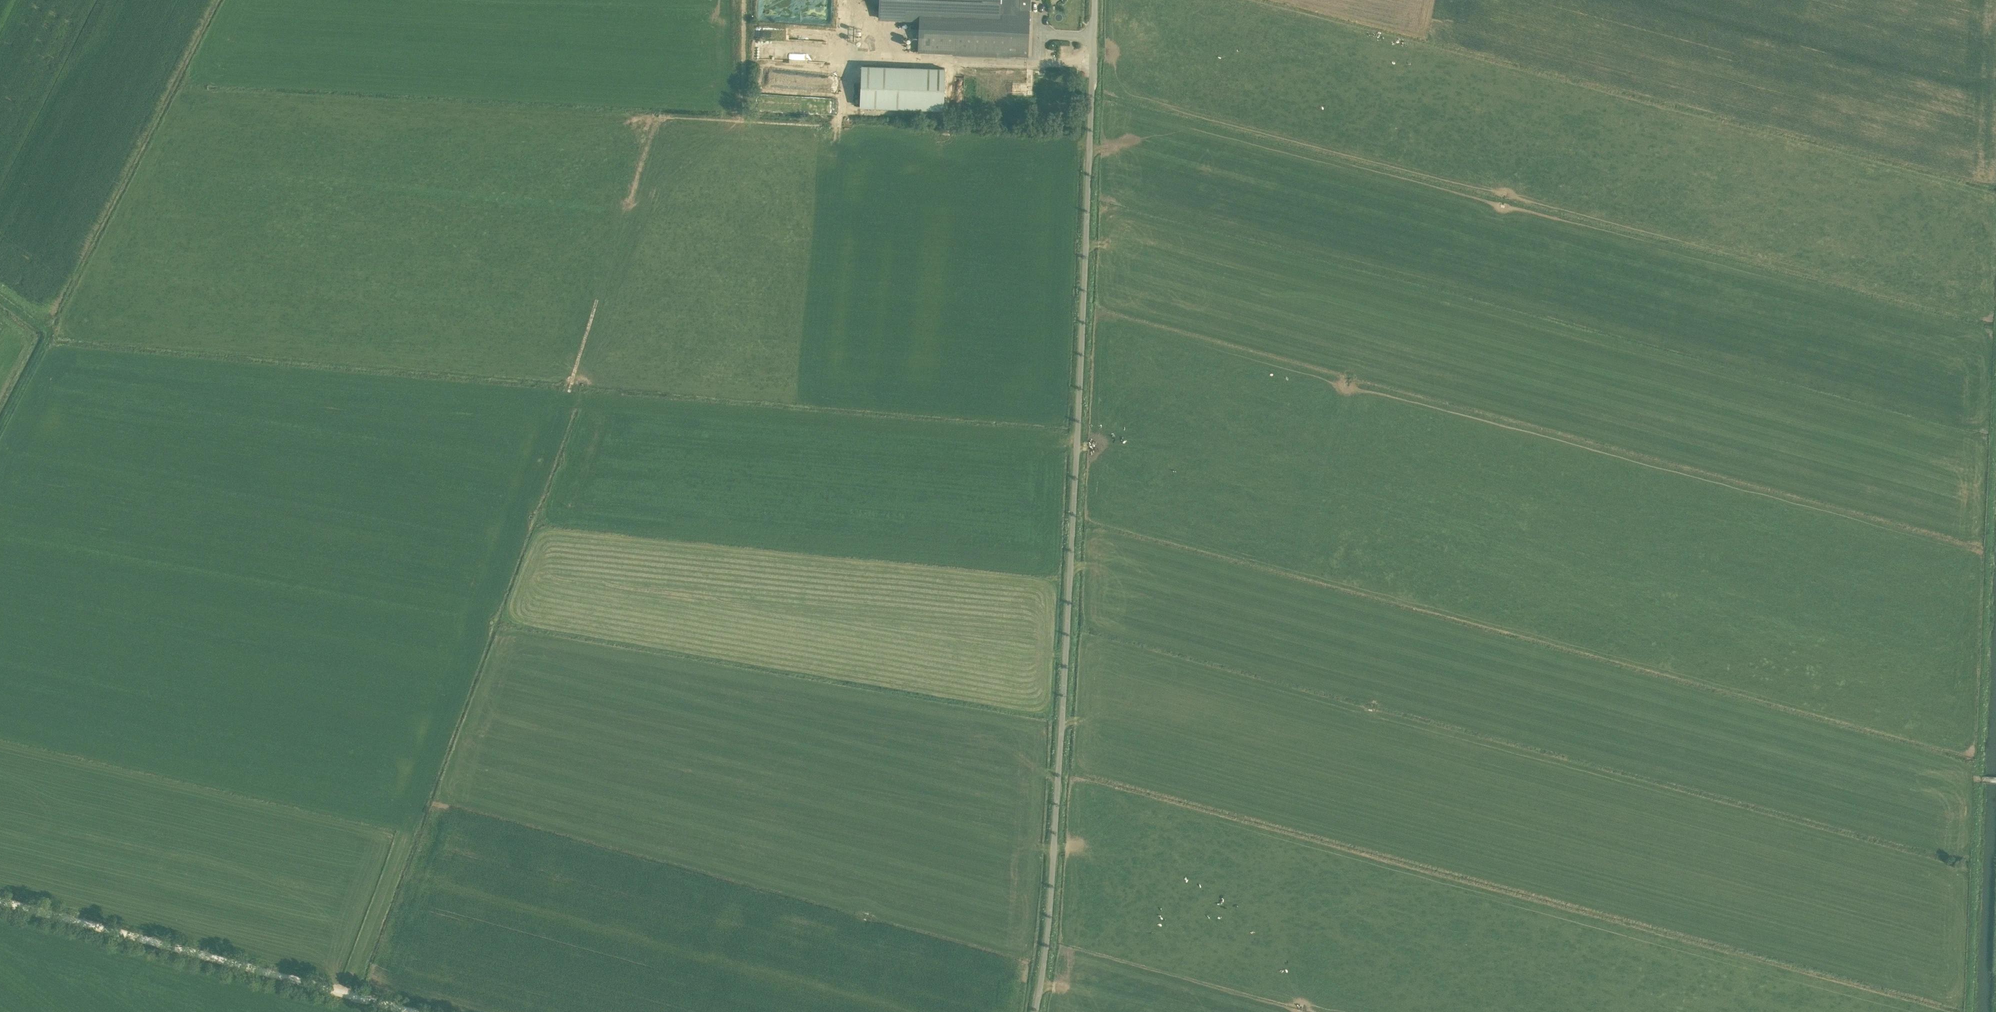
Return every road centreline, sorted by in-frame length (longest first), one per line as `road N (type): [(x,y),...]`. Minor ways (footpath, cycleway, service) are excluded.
road 1 (unclassified): [(1036,1011),(1057,818),(1096,0)]
road 2 (track): [(569,385),(655,116),(832,126),(836,115)]
road 3 (unclassified): [(415,1011),(0,900)]

